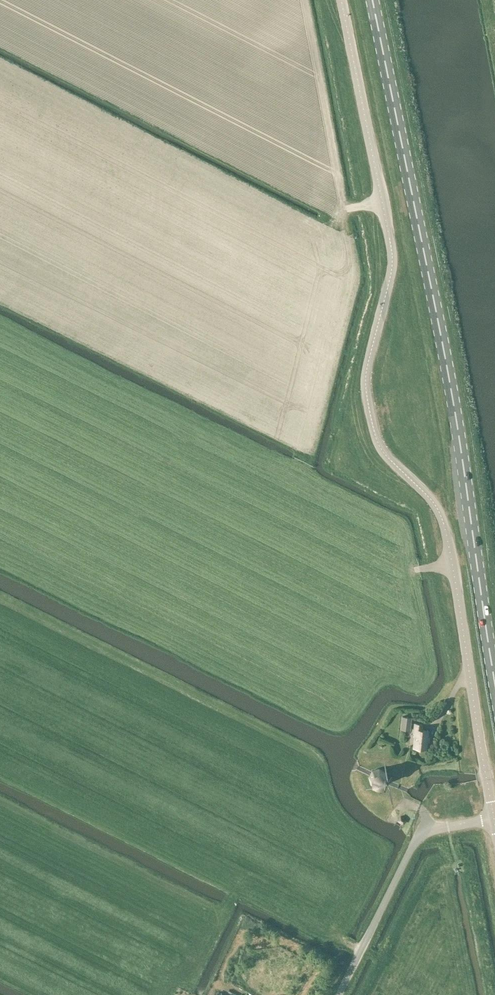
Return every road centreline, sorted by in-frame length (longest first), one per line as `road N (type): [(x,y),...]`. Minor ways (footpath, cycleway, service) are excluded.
road 1 (unclassified): [(494,820),(443,520),(381,448),(368,404),(366,376),(393,252),(341,0)]
road 2 (primary): [(494,682),(452,386),(372,0)]
road 3 (unclassified): [(338,994),(421,835),(494,820)]

